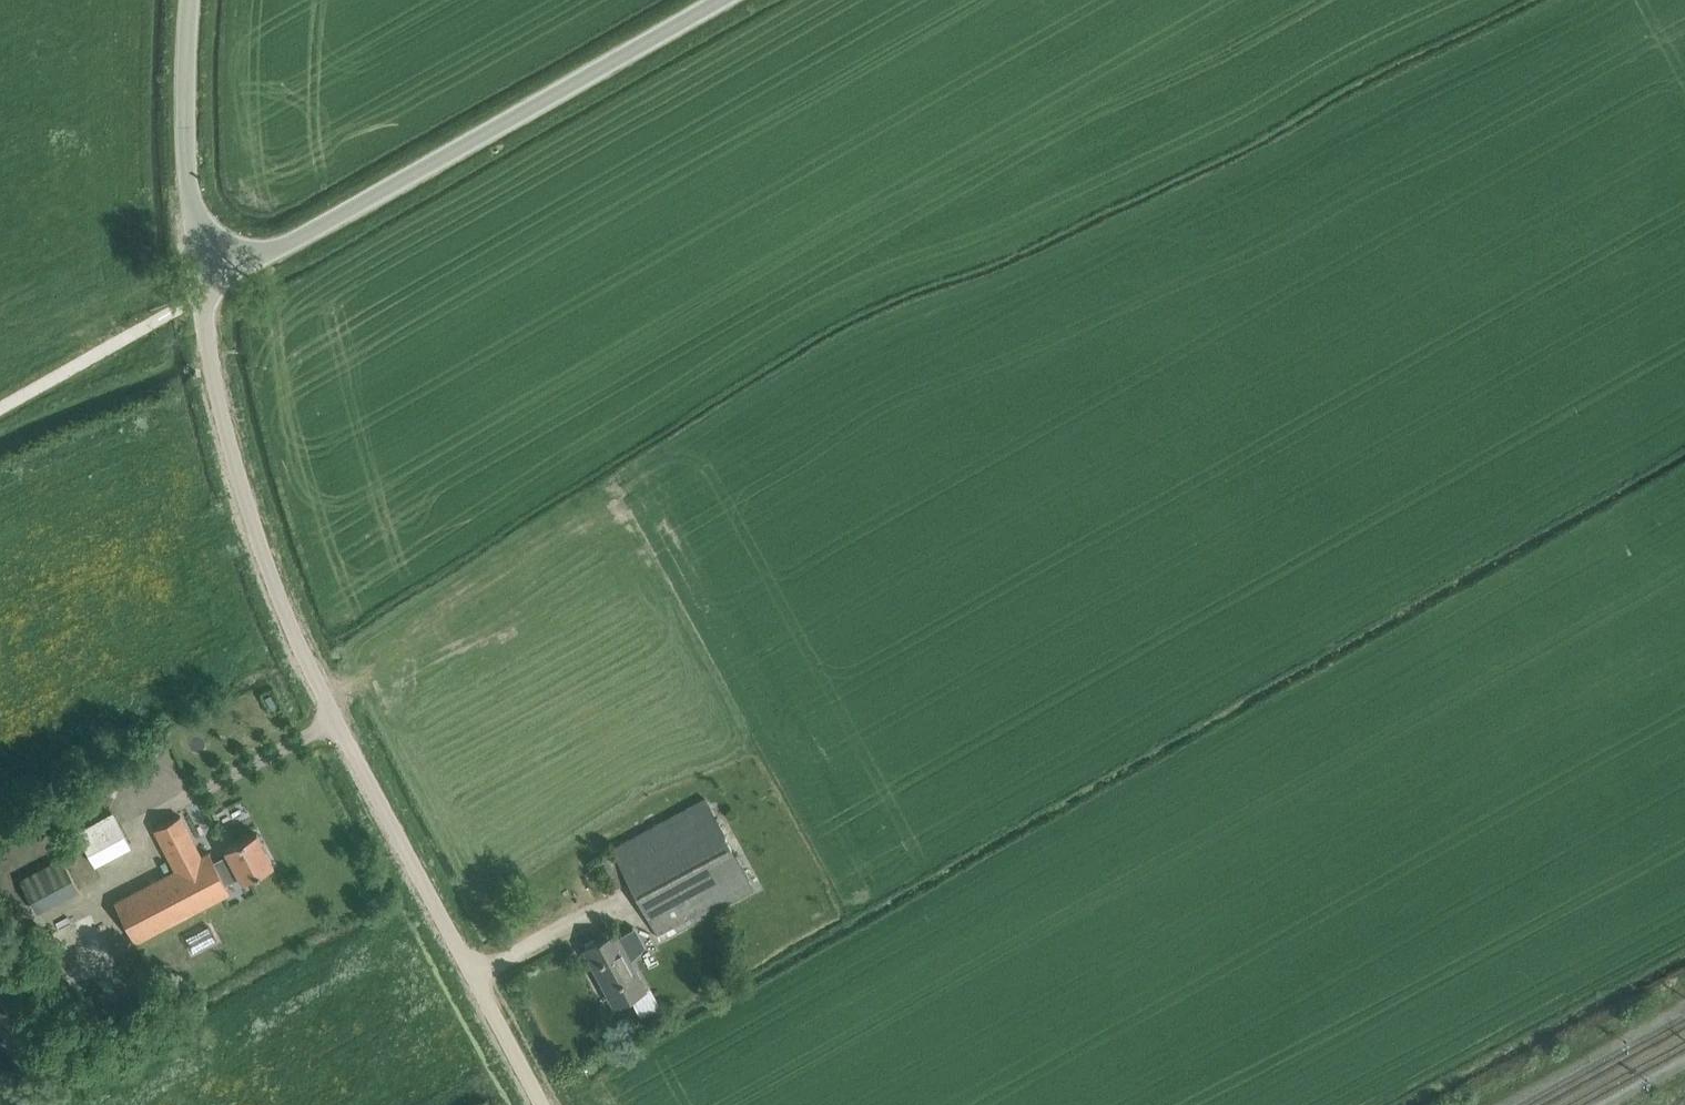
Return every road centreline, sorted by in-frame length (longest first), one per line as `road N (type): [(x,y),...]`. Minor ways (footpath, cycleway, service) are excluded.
road 1 (unclassified): [(545,1104),(283,602),(228,450),(201,294)]
road 2 (unclassified): [(201,294),(722,0)]
road 3 (unclassified): [(201,294),(187,124),(196,0)]

